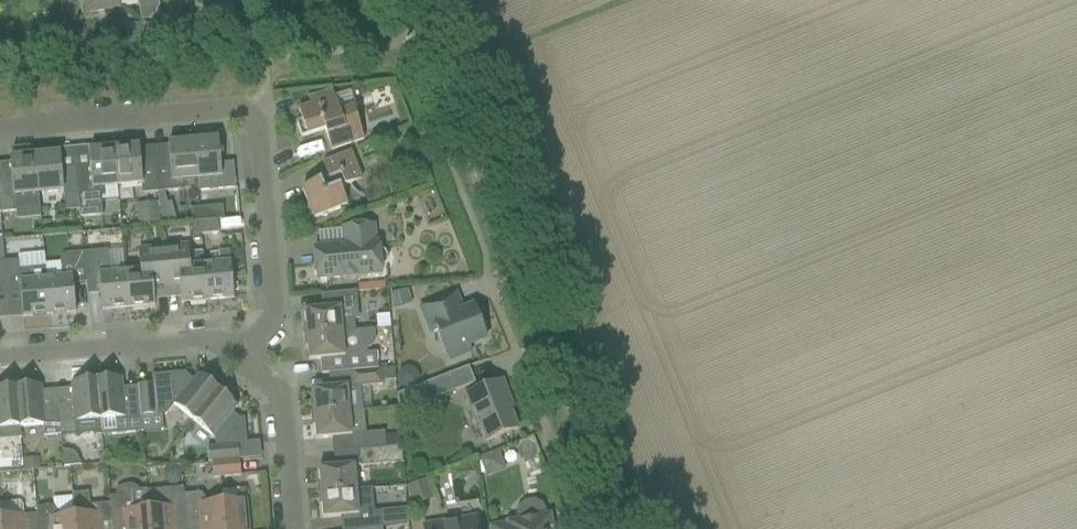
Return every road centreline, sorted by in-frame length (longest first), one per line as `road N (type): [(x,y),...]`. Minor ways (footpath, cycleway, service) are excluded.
road 1 (unclassified): [(627,528),(420,0)]
road 2 (residential): [(239,360),(275,315),(252,128),(223,109),(0,129)]
road 3 (residential): [(0,359),(211,339),(239,360)]
road 4 (residential): [(239,360),(283,395),(292,528)]

